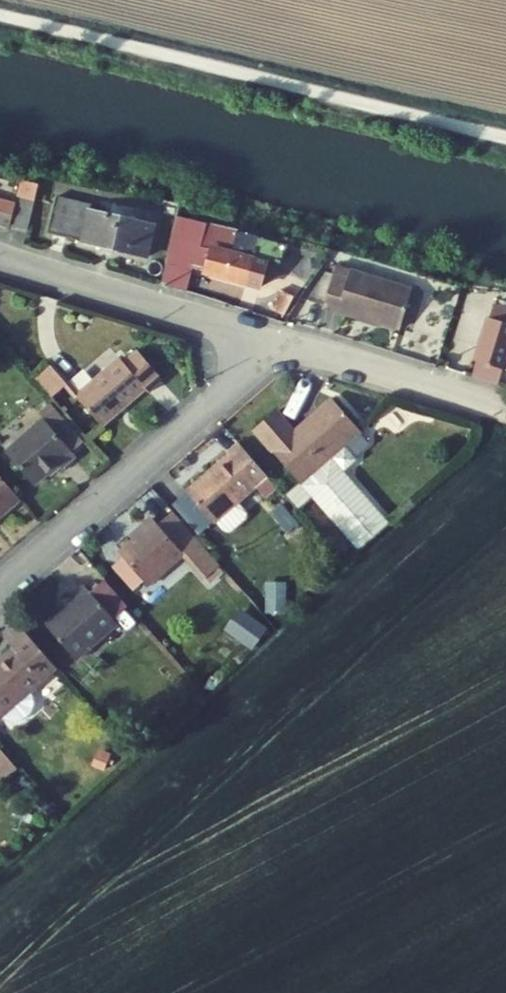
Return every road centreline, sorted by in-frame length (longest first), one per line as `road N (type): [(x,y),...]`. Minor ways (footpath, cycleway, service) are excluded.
road 1 (residential): [(0,589),(278,344)]
road 2 (residential): [(0,258),(278,344)]
road 3 (residential): [(278,344),(501,413)]

